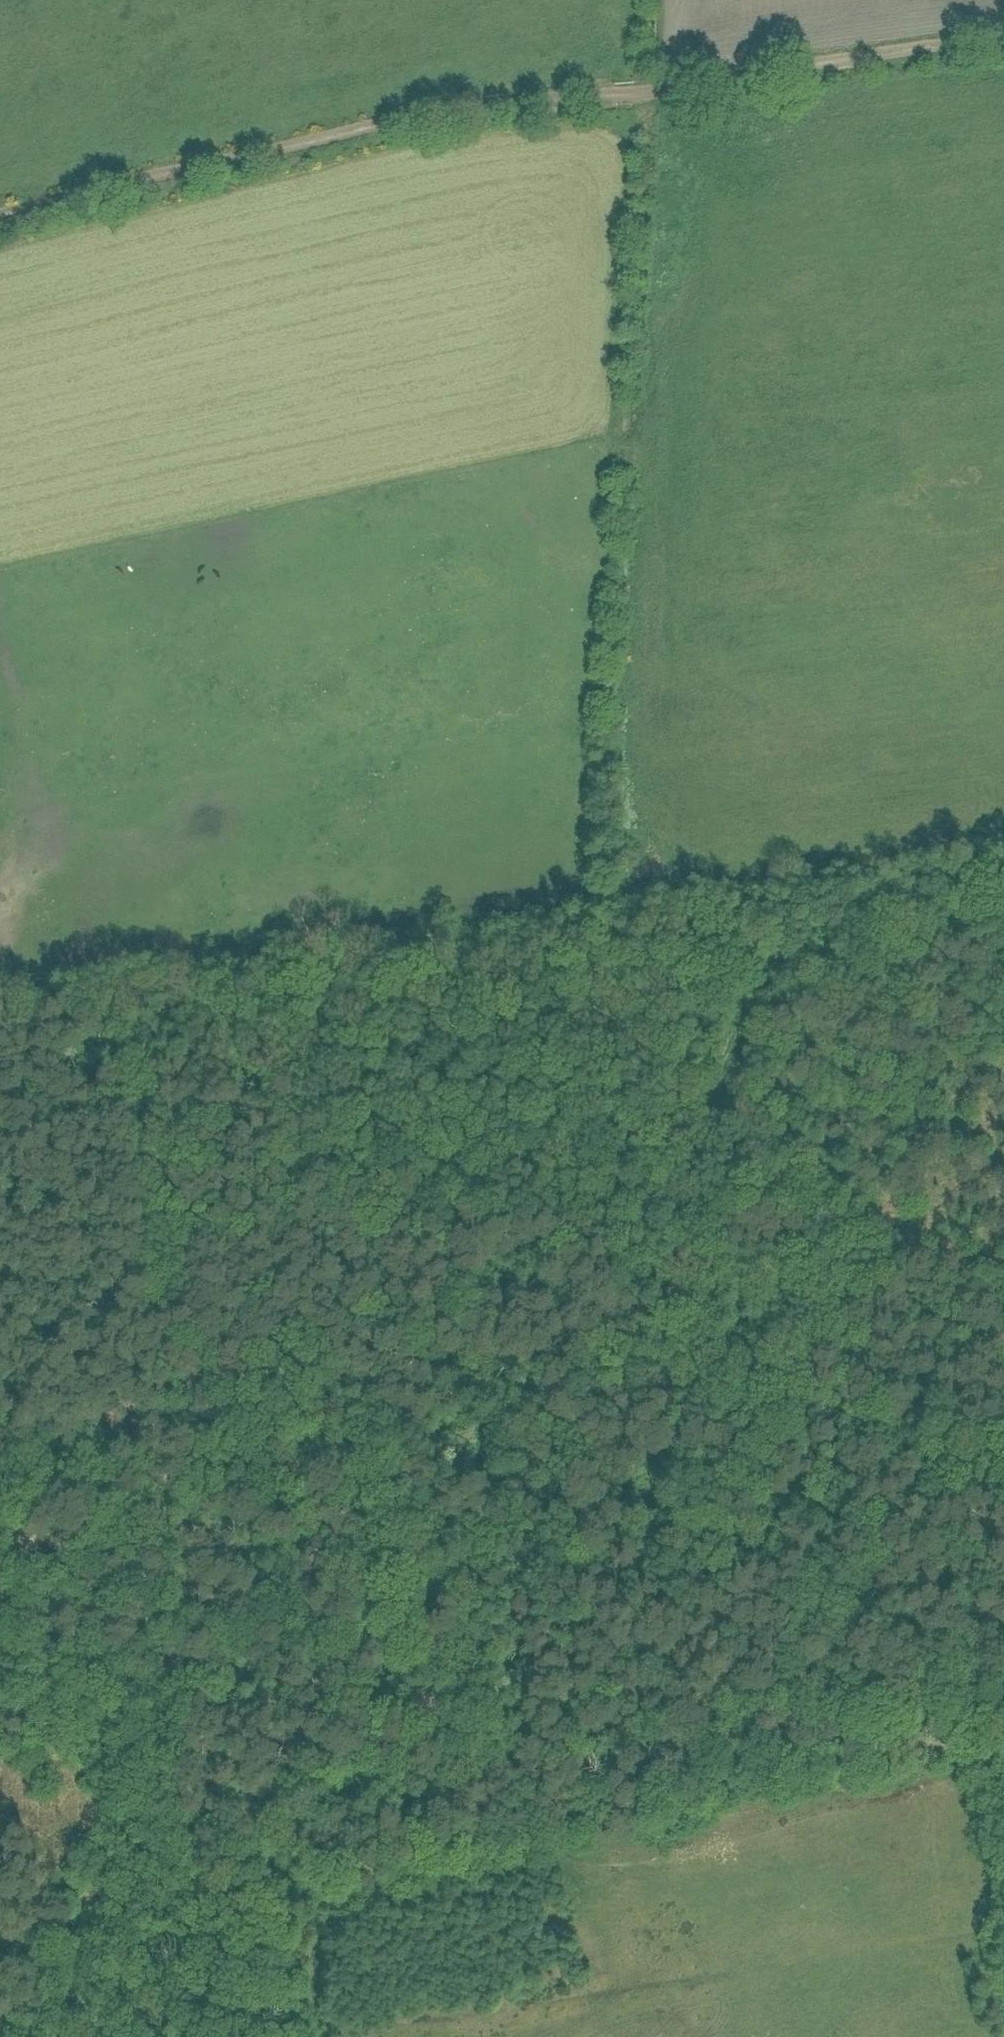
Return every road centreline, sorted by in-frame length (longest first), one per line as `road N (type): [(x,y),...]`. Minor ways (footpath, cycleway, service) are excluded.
road 1 (track): [(0,217),(378,131),(1003,37)]
road 2 (track): [(467,1786),(544,1805),(610,1801),(897,1746),(993,1748)]
road 3 (track): [(0,1534),(127,1607),(261,1642),(298,1676)]
road 4 (track): [(298,1676),(407,1780)]

